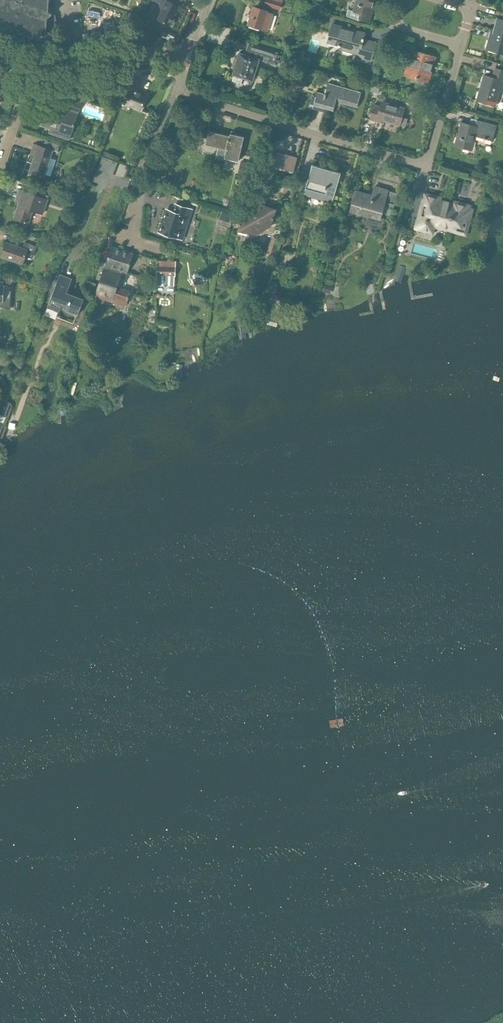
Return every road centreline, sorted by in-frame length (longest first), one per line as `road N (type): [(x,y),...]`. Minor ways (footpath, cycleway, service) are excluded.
road 1 (residential): [(176,91),(418,165),(429,157),(461,46)]

